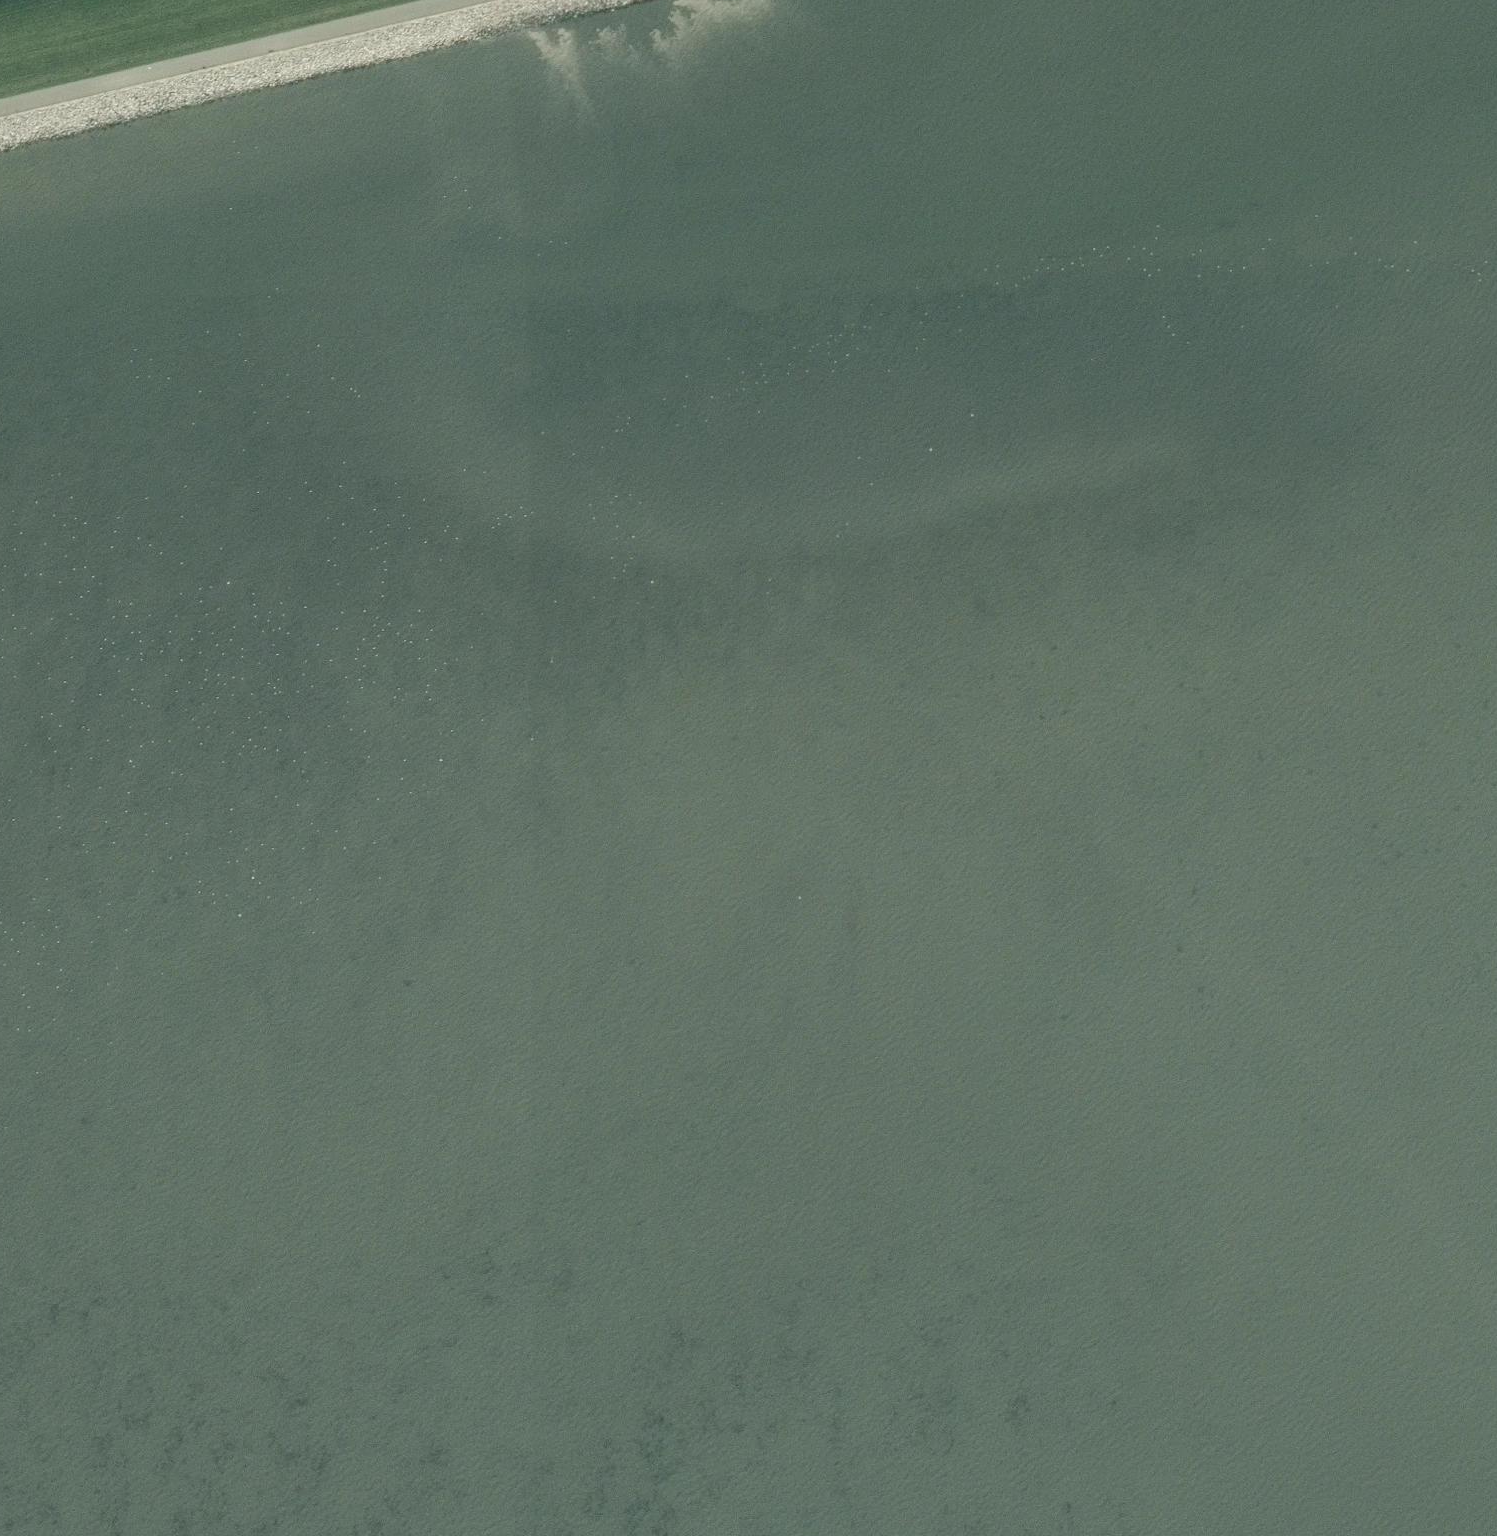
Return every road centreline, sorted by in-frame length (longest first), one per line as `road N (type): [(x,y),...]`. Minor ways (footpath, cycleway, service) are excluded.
road 1 (unclassified): [(0,121),(515,0)]

